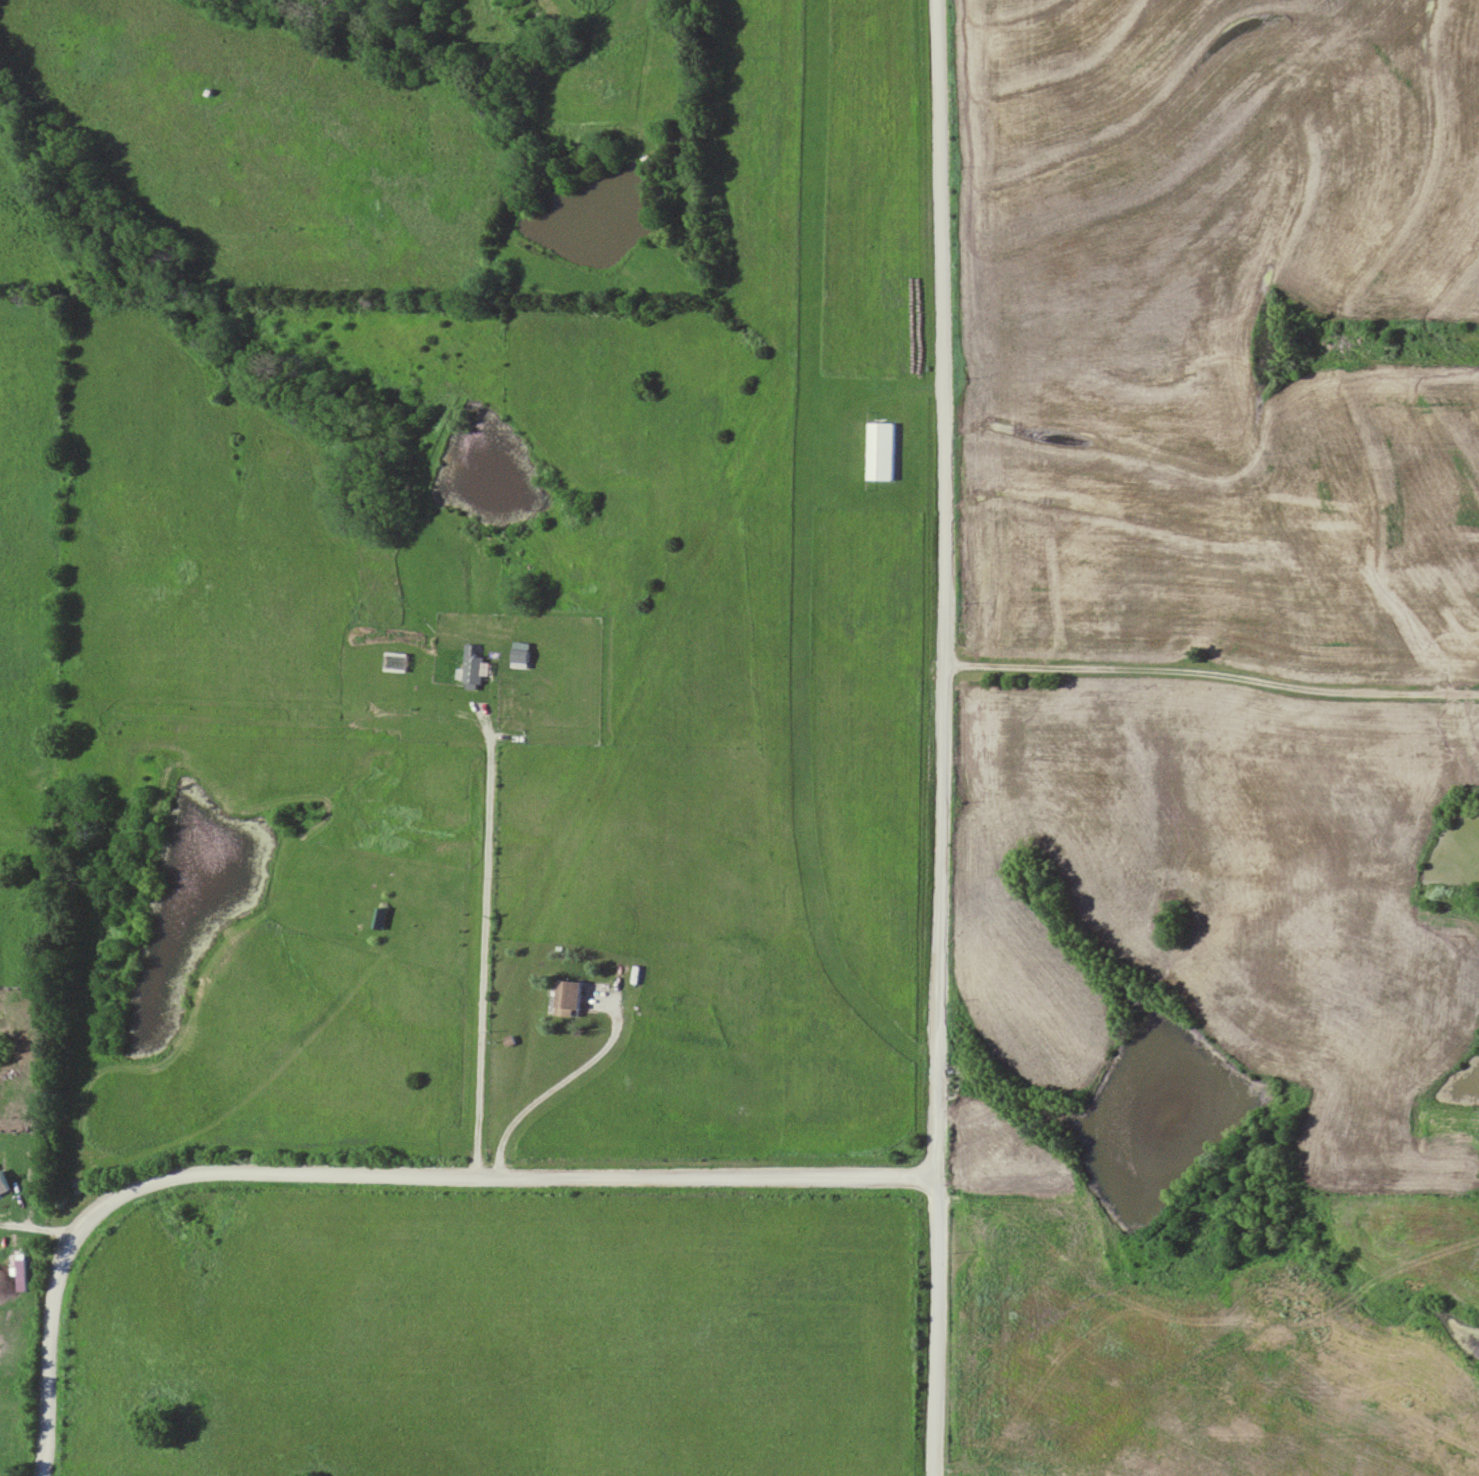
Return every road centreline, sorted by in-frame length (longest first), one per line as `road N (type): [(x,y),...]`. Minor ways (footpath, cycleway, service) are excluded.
road 1 (residential): [(933,1176),(943,386),(933,0)]
road 2 (residential): [(41,1475),(55,1284),(96,1212),(151,1182),(194,1175),(933,1176)]
road 3 (residential): [(933,1176),(929,1475)]

